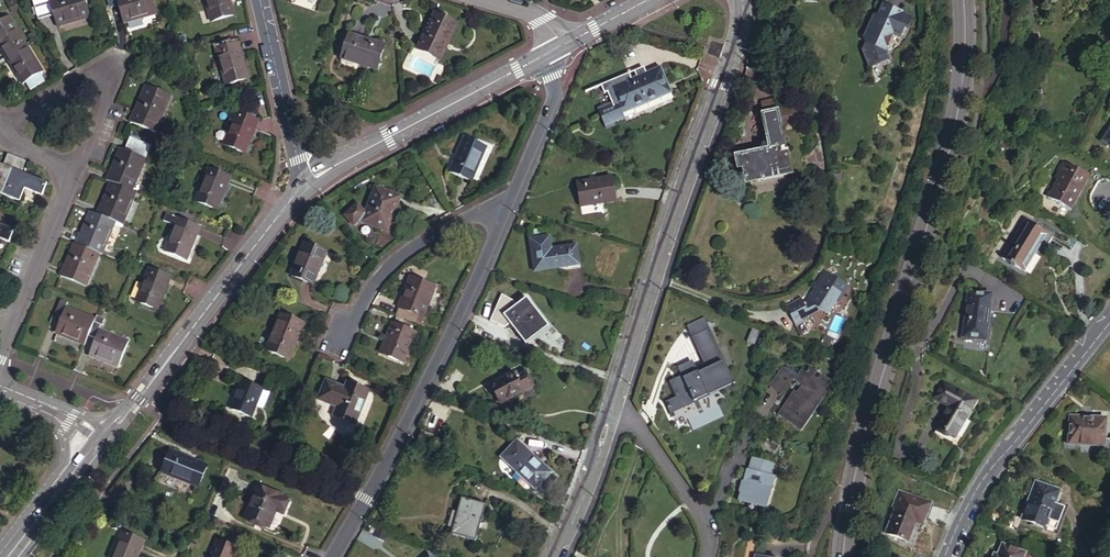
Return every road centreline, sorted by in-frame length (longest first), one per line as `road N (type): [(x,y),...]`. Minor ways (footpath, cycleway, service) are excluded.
road 1 (tertiary): [(963,0),(954,114),(858,462),(843,556)]
road 2 (unclassified): [(612,408),(731,49),(737,0)]
road 3 (unclassified): [(332,556),(442,356),(511,207)]
road 4 (residential): [(105,437),(305,184)]
road 5 (residential): [(1109,322),(980,482),(944,556)]
road 6 (residential): [(305,184),(555,50)]
road 7 (residential): [(0,120),(108,58),(66,180)]
road 8 (unclassified): [(511,207),(499,204),(418,243),(385,272),(332,356)]
road 9 (residential): [(66,180),(0,359)]
road 10 (residential): [(305,184),(262,0)]
road 11 (residential): [(612,408),(629,416),(681,478),(705,519),(708,556)]
road 12 (unclassified): [(511,207),(551,108),(555,50)]
road 13 (unclassified): [(551,556),(574,520),(612,408)]

